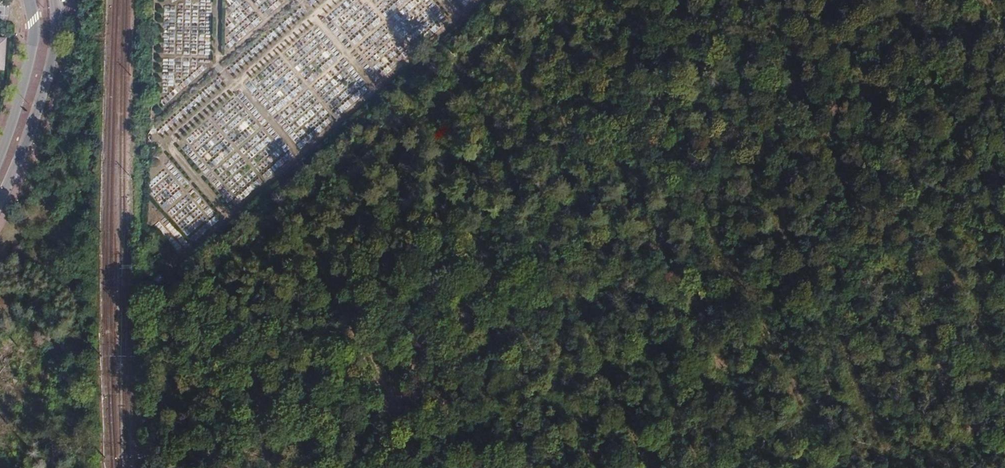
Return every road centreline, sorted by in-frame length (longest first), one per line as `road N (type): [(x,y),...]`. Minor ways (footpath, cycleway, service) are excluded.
road 1 (track): [(429,467),(181,420)]
road 2 (tertiary): [(0,203),(34,127),(57,32),(55,0)]
road 3 (tertiary): [(29,0),(32,37),(0,154)]

